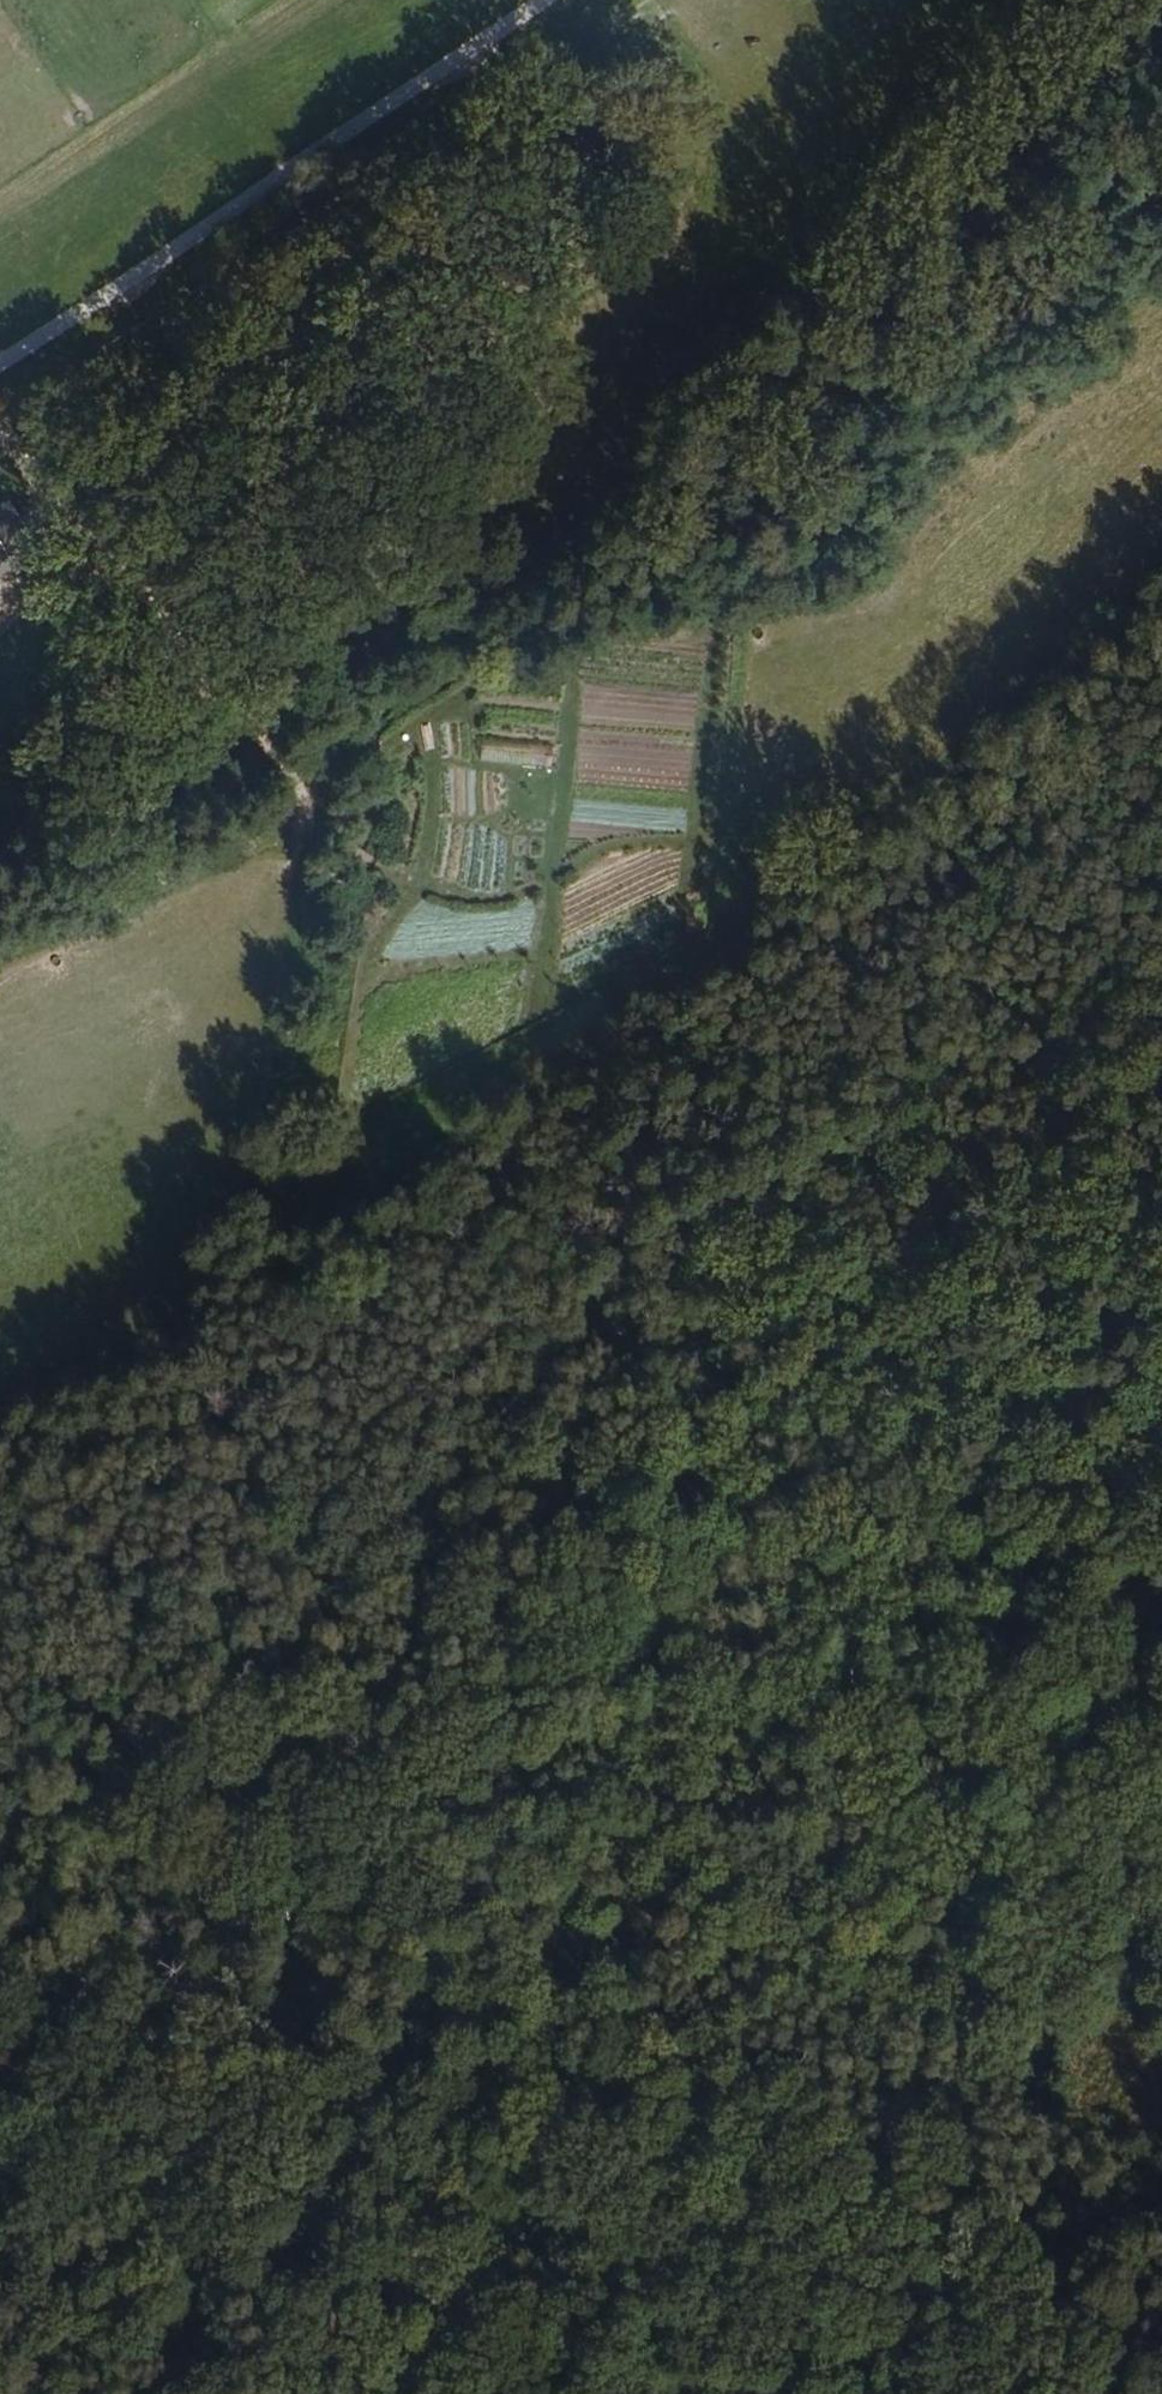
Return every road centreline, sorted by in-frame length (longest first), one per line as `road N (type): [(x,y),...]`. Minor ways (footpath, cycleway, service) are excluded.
road 1 (track): [(321,2393),(353,2355),(634,1690),(887,1390),(1161,1318)]
road 2 (track): [(0,360),(148,270),(540,0)]
road 3 (track): [(0,425),(309,799),(393,879)]

